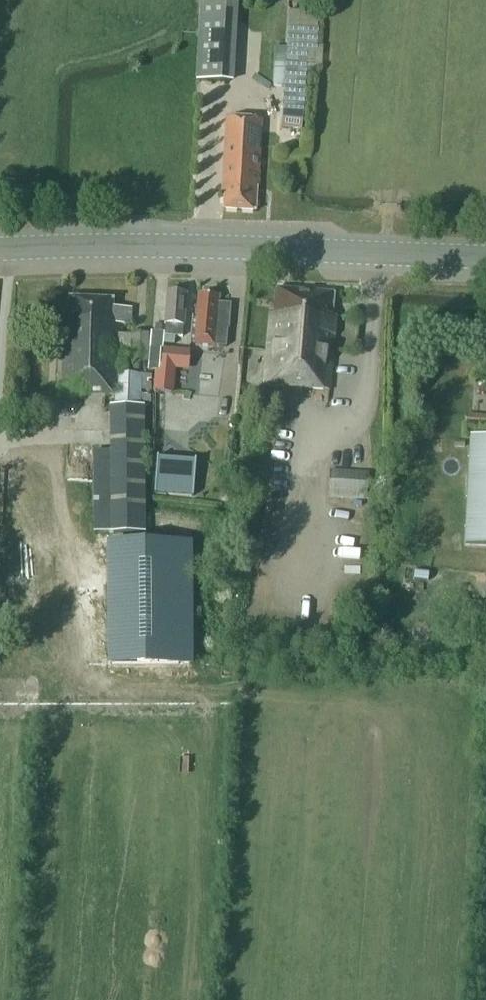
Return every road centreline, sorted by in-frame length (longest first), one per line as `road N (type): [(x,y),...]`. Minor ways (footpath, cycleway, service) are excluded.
road 1 (tertiary): [(485,256),(113,246),(0,251)]

